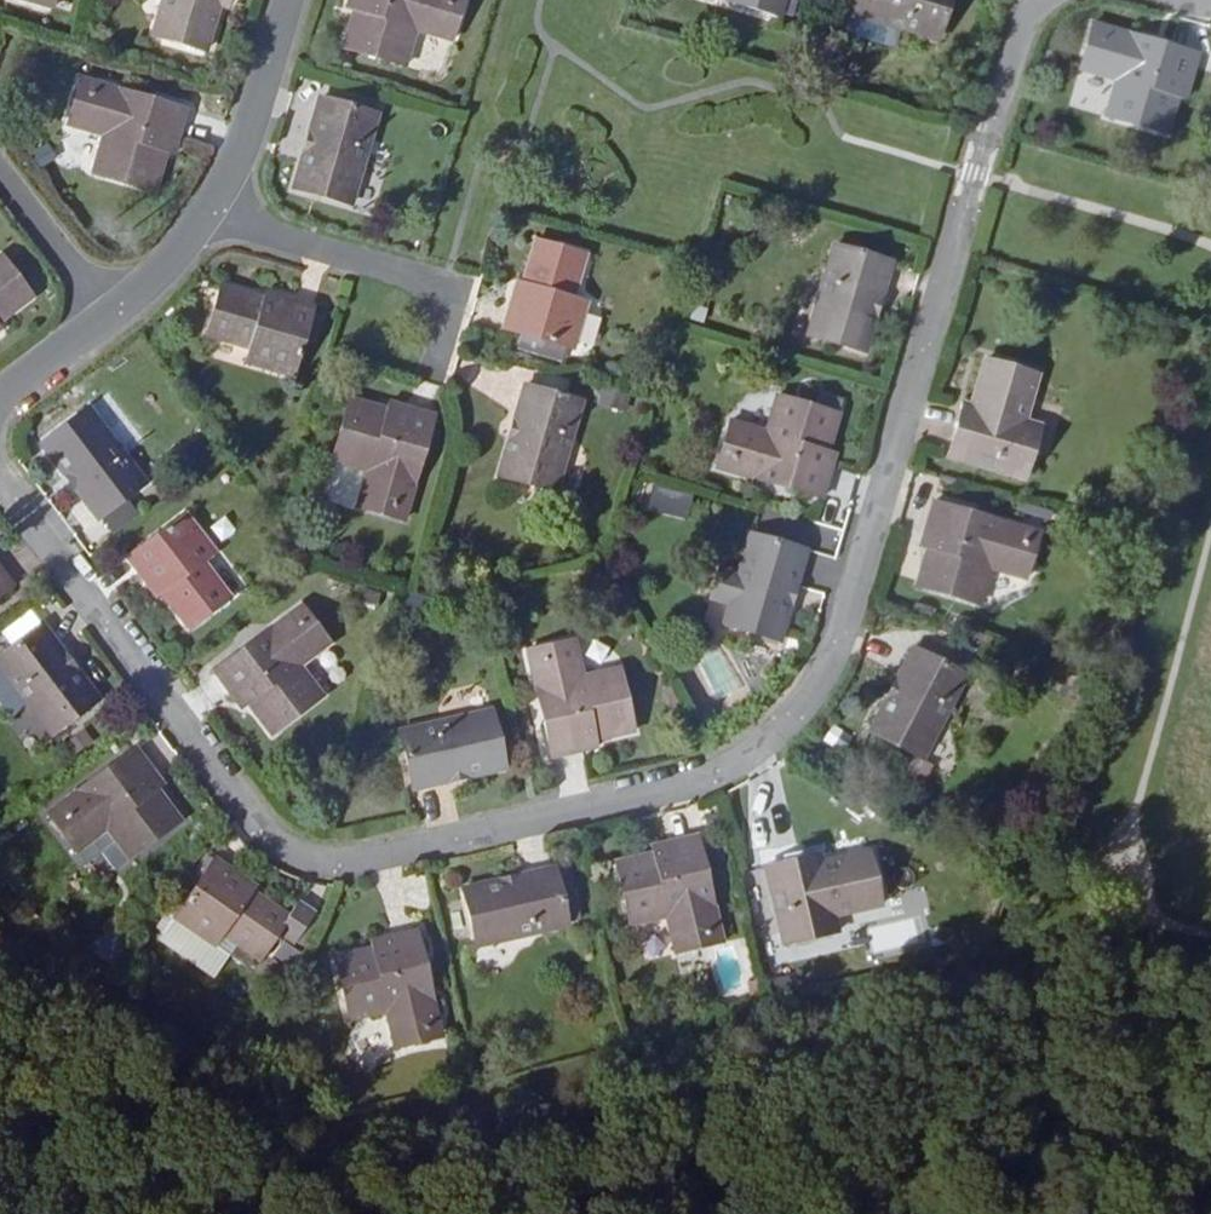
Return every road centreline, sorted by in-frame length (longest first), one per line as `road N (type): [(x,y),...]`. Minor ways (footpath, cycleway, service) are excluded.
road 1 (residential): [(0,482),(287,851),(319,863),(357,861),(728,768),(795,714),(835,654),(1017,38),(1041,0)]
road 2 (residential): [(440,358),(459,290),(265,233),(213,201)]
road 3 (residential): [(213,201),(242,151),(286,0)]
road 4 (residential): [(110,315),(0,172)]
road 5 (residential): [(110,315),(163,271),(213,201)]
road 6 (residential): [(0,399),(110,315)]

